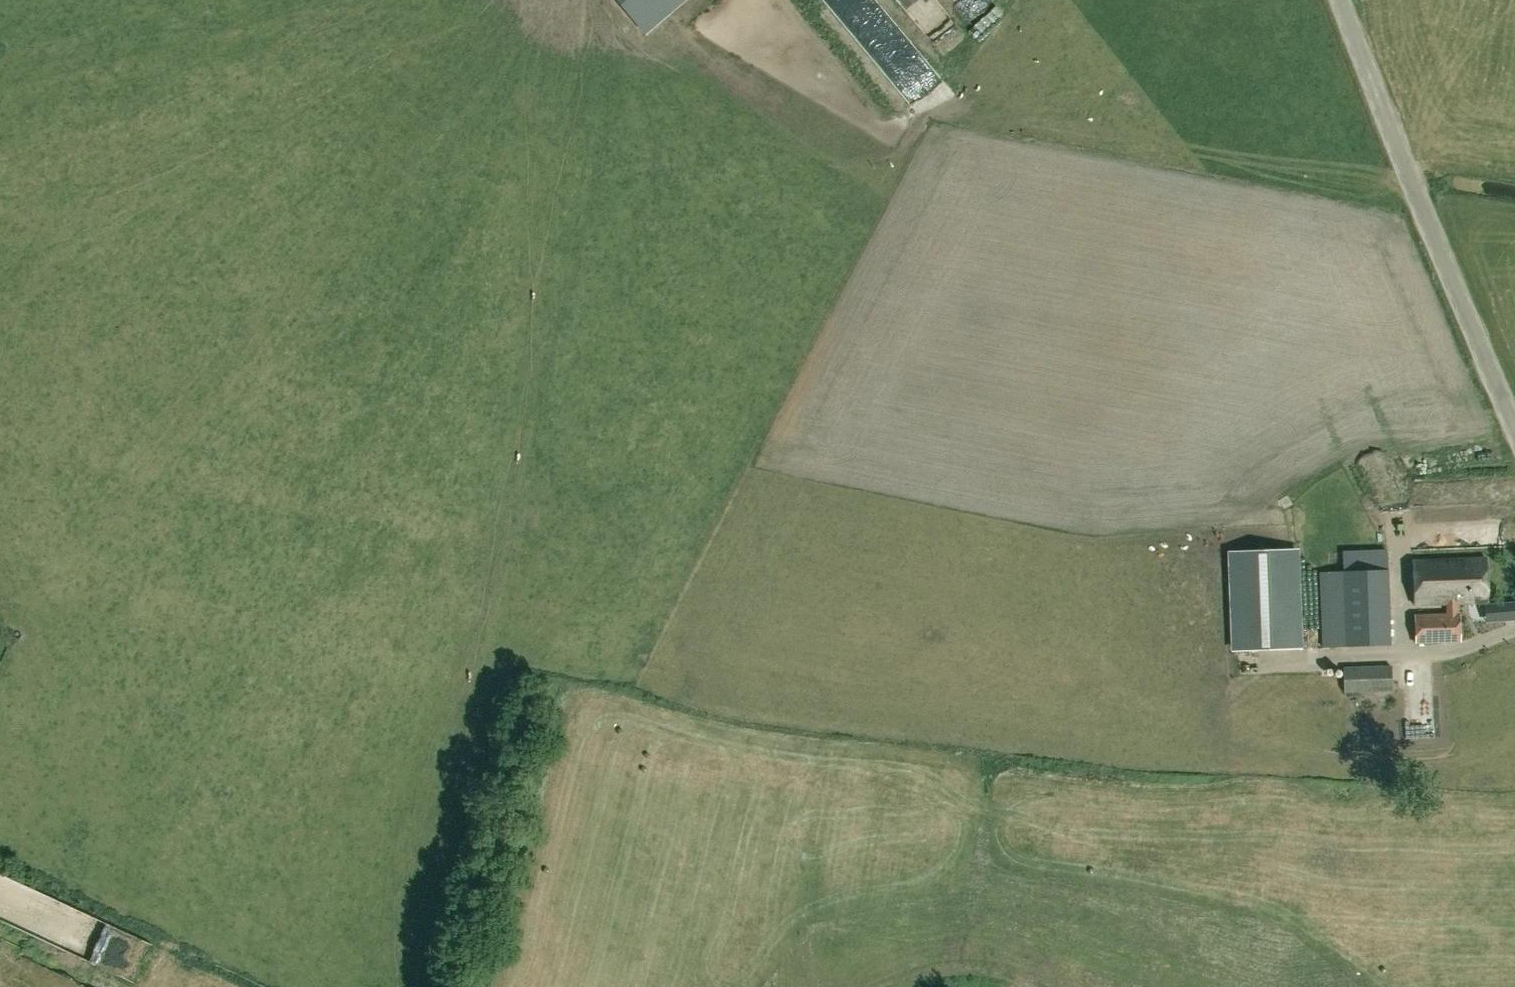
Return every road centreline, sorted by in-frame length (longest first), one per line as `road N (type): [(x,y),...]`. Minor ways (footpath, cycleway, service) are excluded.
road 1 (tertiary): [(1514,423),(1343,0)]

